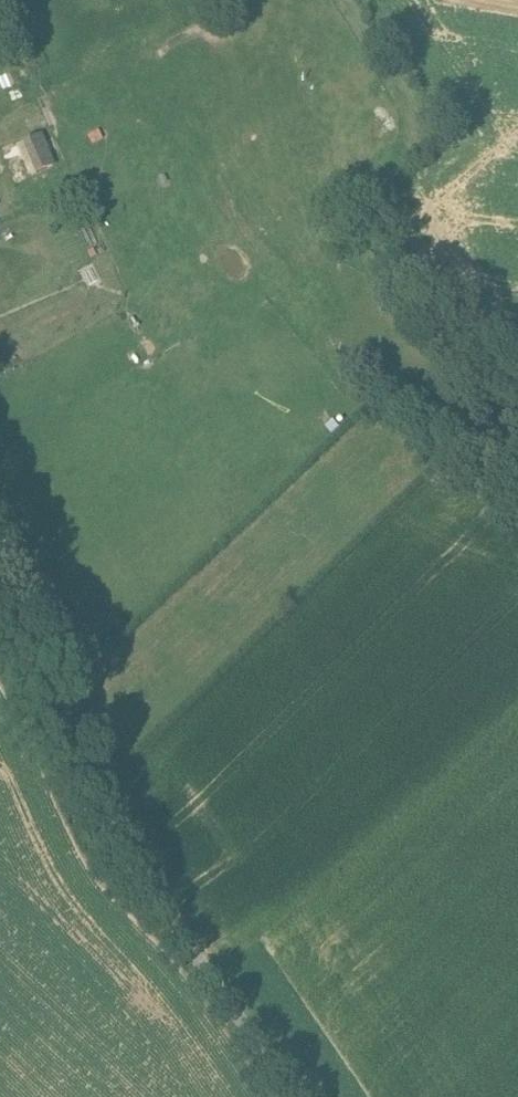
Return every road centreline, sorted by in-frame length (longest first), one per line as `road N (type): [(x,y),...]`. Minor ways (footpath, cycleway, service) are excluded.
road 1 (unclassified): [(293,1096),(128,857),(0,620)]

